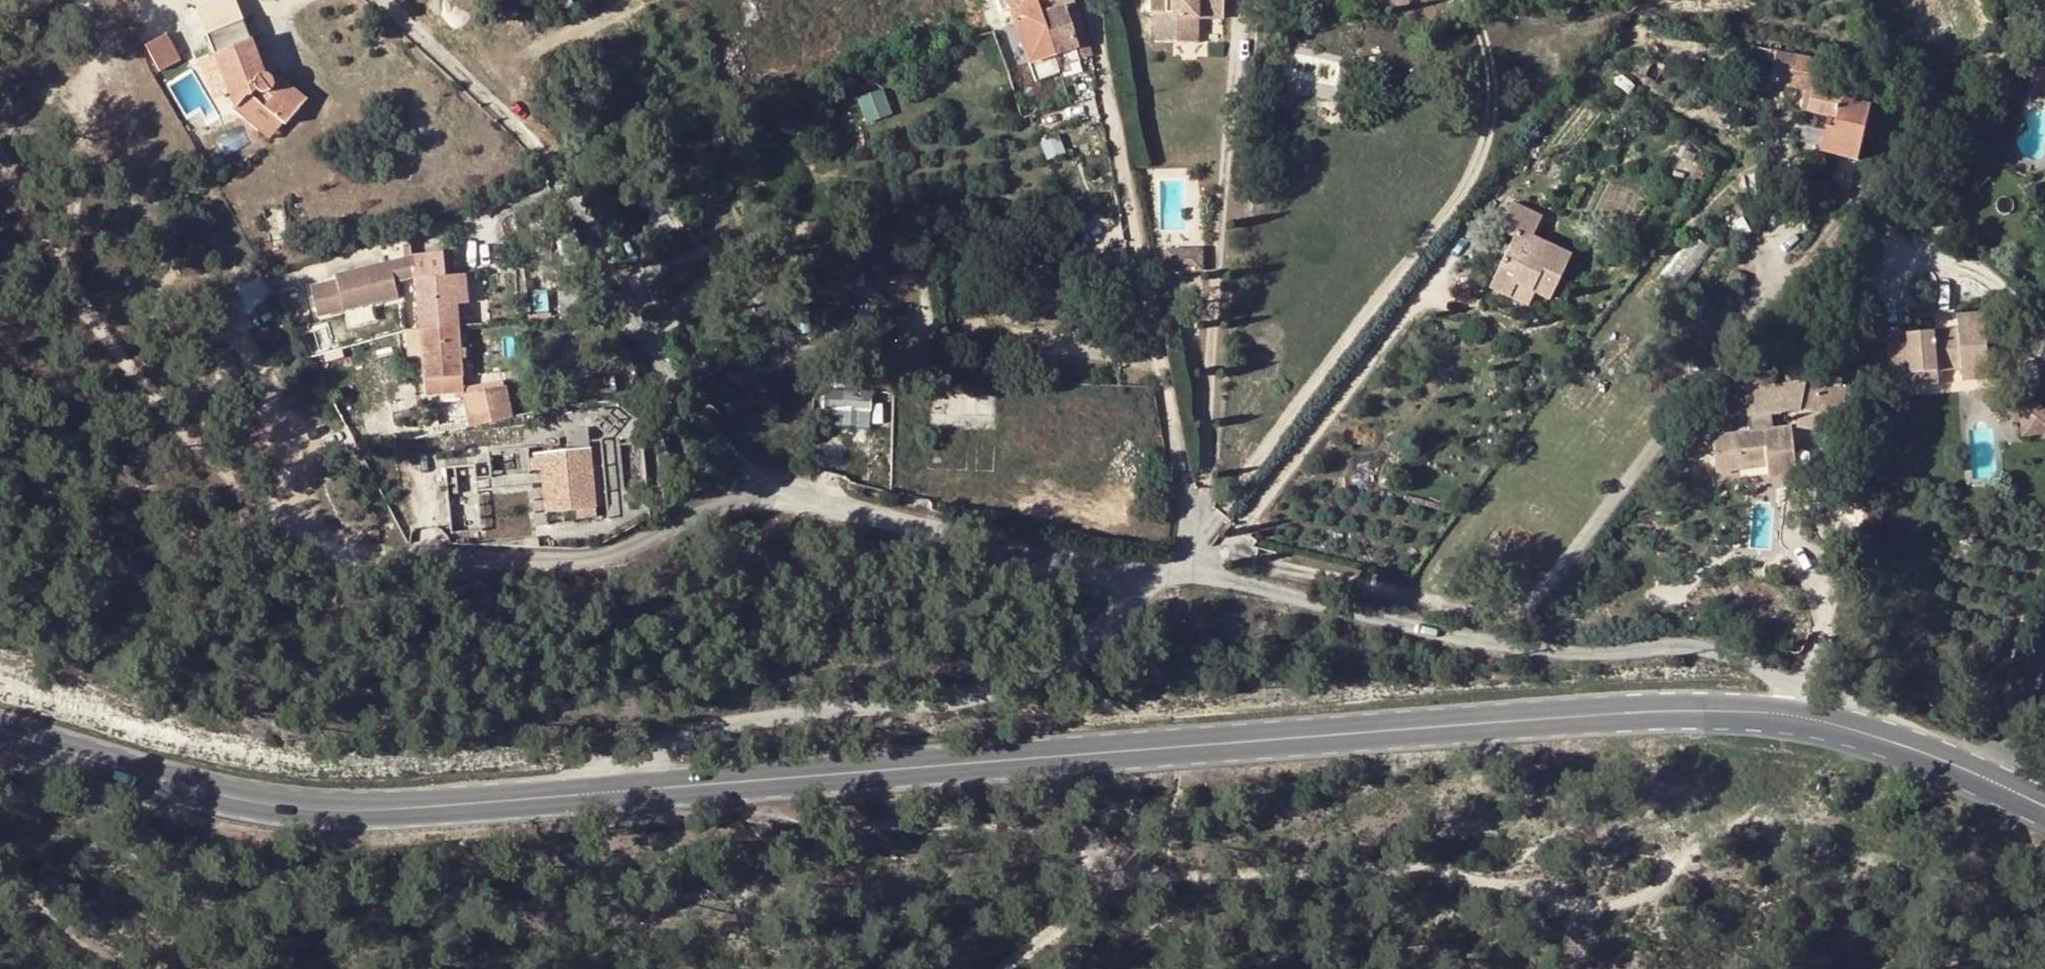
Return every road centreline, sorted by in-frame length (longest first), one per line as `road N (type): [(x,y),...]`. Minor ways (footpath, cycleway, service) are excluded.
road 1 (tertiary): [(1793,720),(1728,710),(1582,714),(606,793)]
road 2 (track): [(1009,968),(1153,878),(1506,885),(1593,911),(1652,907),(1677,858),(1723,827),(1777,805),(1793,720)]
road 3 (residential): [(1137,574),(772,495),(718,506),(619,554),(572,562),(356,553),(286,519)]
road 4 (residential): [(1793,720),(1795,702),(1783,684),(1710,649),(1487,646),(1197,576),(1137,574)]
road 5 (residential): [(1137,574),(1124,617),(1034,678),(988,693),(693,734),(608,764),(606,793)]
road 6 (tertiary): [(606,793),(336,809),(209,794),(0,731)]
road 7 (tertiary): [(2044,814),(1793,720)]
road 8 (track): [(67,266),(33,222),(0,155)]

